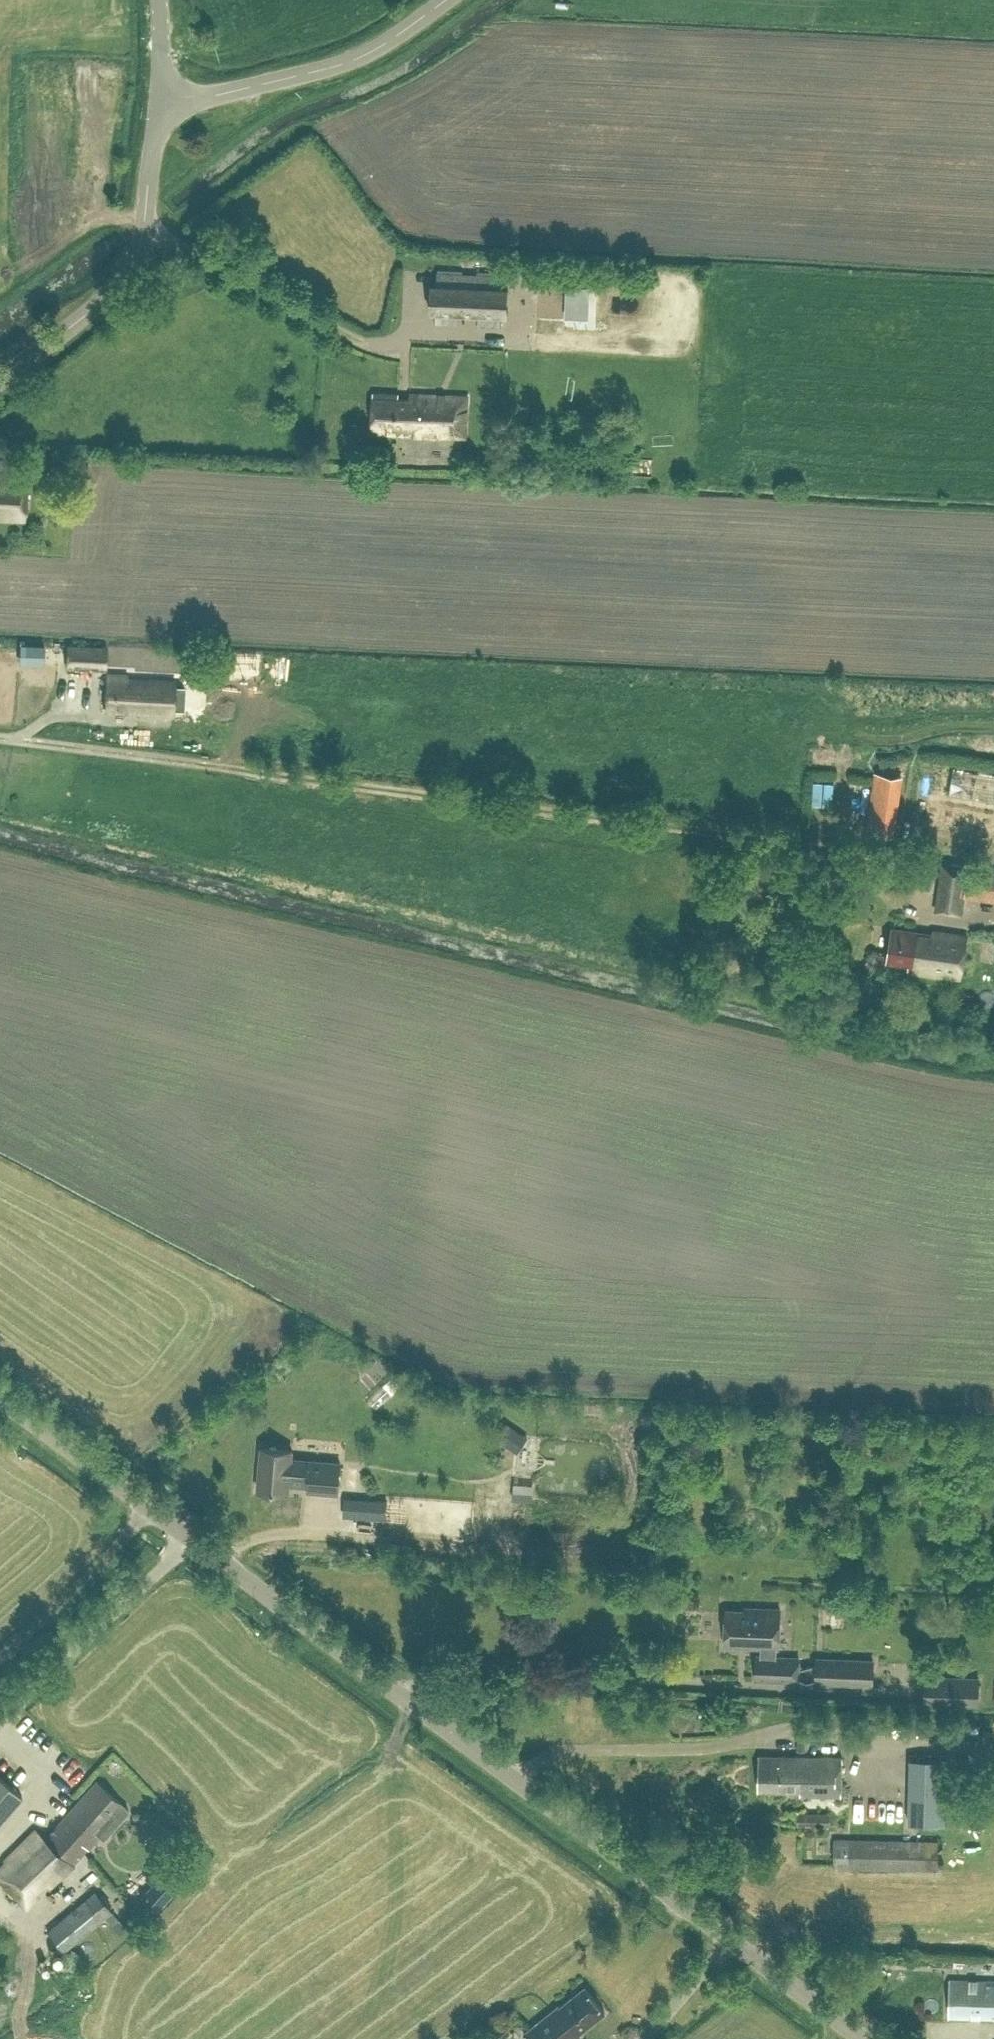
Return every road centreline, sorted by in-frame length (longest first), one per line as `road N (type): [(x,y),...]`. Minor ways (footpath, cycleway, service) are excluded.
road 1 (tertiary): [(867,2038),(0,1389)]
road 2 (tertiary): [(0,376),(128,275),(144,221),(155,97)]
road 3 (unclassified): [(155,97),(242,87),(346,59),(442,0)]

